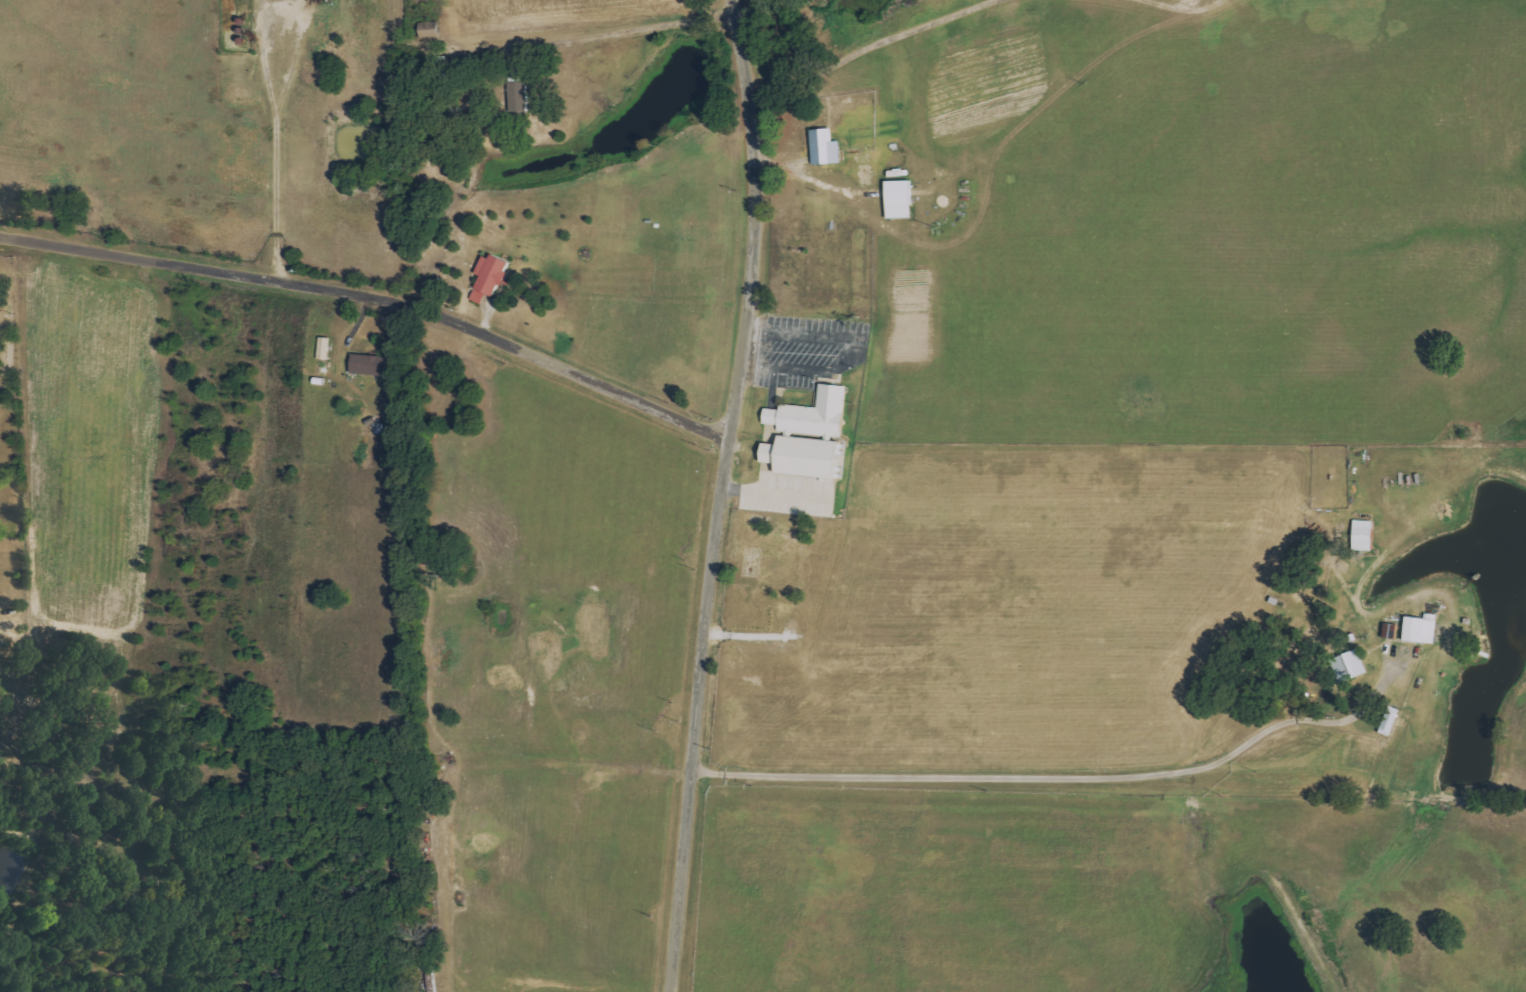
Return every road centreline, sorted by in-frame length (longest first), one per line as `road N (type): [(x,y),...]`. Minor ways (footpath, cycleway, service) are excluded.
road 1 (residential): [(669,991),(755,228),(752,127),(733,0)]
road 2 (residential): [(730,433),(393,297),(0,231)]

